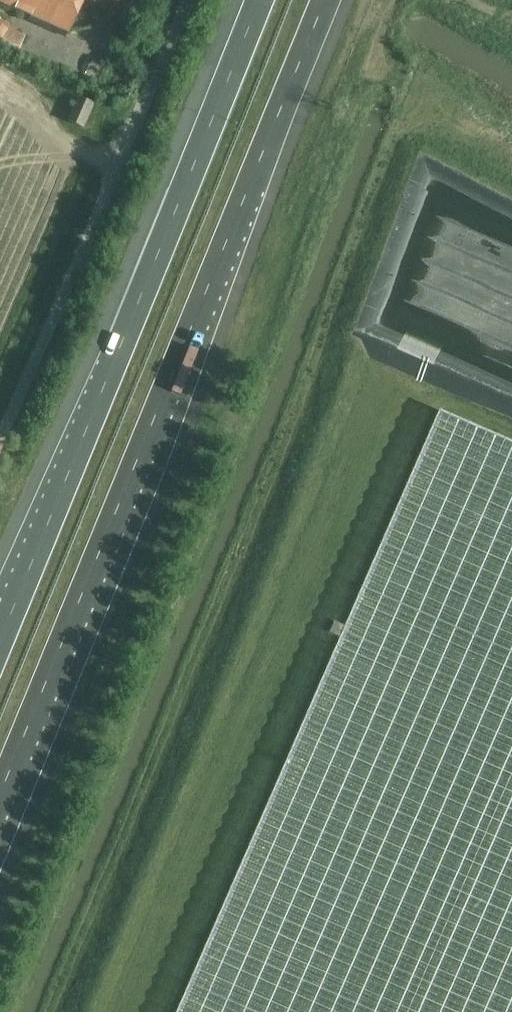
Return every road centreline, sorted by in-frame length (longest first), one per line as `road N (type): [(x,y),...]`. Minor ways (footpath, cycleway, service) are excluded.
road 1 (motorway): [(0,794),(326,0)]
road 2 (motorway): [(261,0),(0,642)]
road 3 (unclassified): [(0,434),(186,0)]

